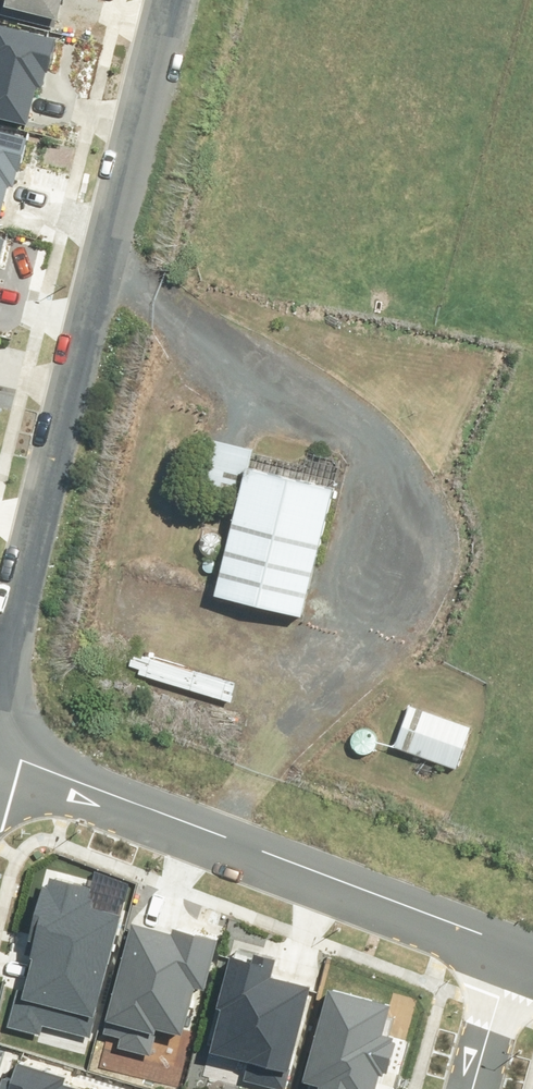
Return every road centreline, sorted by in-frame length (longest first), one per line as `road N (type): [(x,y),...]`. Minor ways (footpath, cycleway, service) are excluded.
road 1 (track): [(101,268),(300,395),(381,462),(389,535),(385,609),(247,786),(223,839)]
road 2 (residential): [(0,669),(168,0)]
road 3 (residential): [(0,753),(510,948)]
road 4 (residential): [(510,948),(471,1088)]

